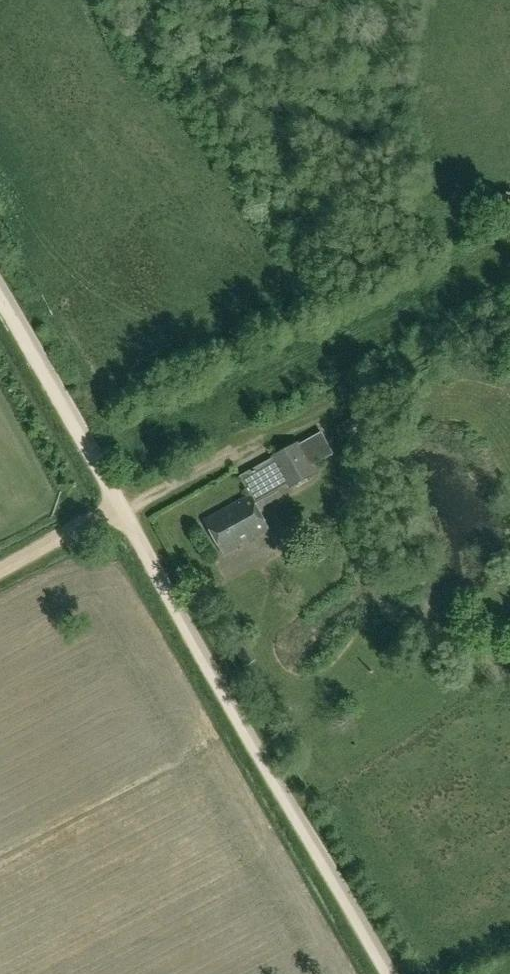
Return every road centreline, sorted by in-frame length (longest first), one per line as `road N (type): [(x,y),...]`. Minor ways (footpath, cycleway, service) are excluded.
road 1 (track): [(386,973),(120,510)]
road 2 (track): [(0,298),(120,510)]
road 3 (track): [(120,510),(334,407)]
road 4 (track): [(0,568),(120,510)]

